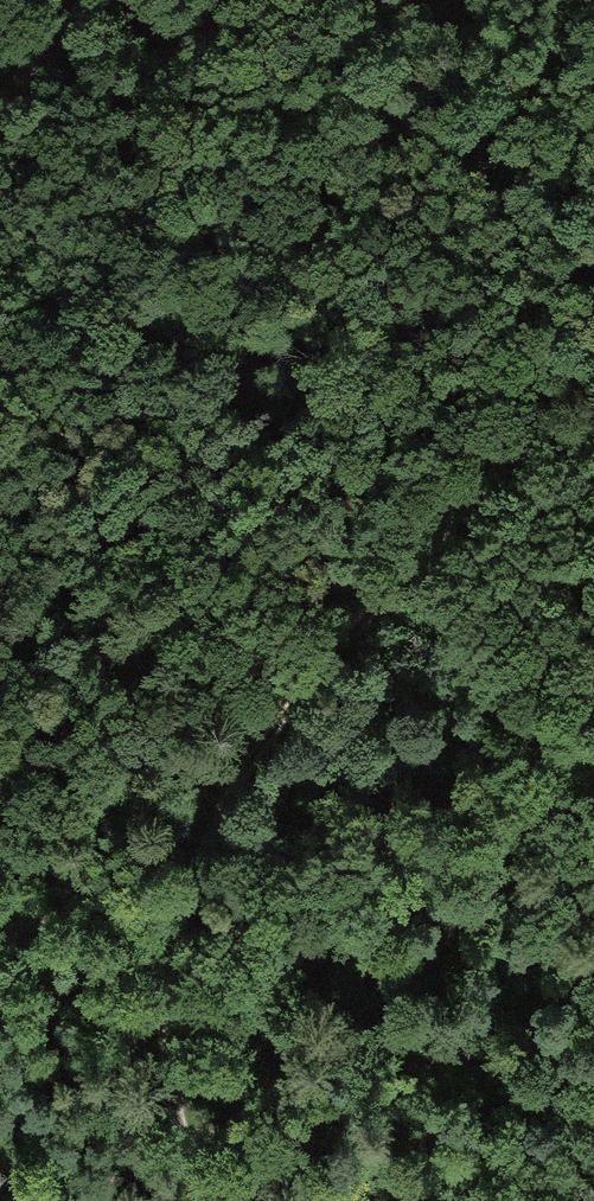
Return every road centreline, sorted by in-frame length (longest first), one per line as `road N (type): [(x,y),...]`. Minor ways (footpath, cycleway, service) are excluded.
road 1 (track): [(192,1200),(162,994),(198,849),(258,745),(593,377)]
road 2 (track): [(0,943),(198,849),(282,860),(428,793),(593,743)]
road 3 (track): [(0,113),(54,54),(84,0)]

